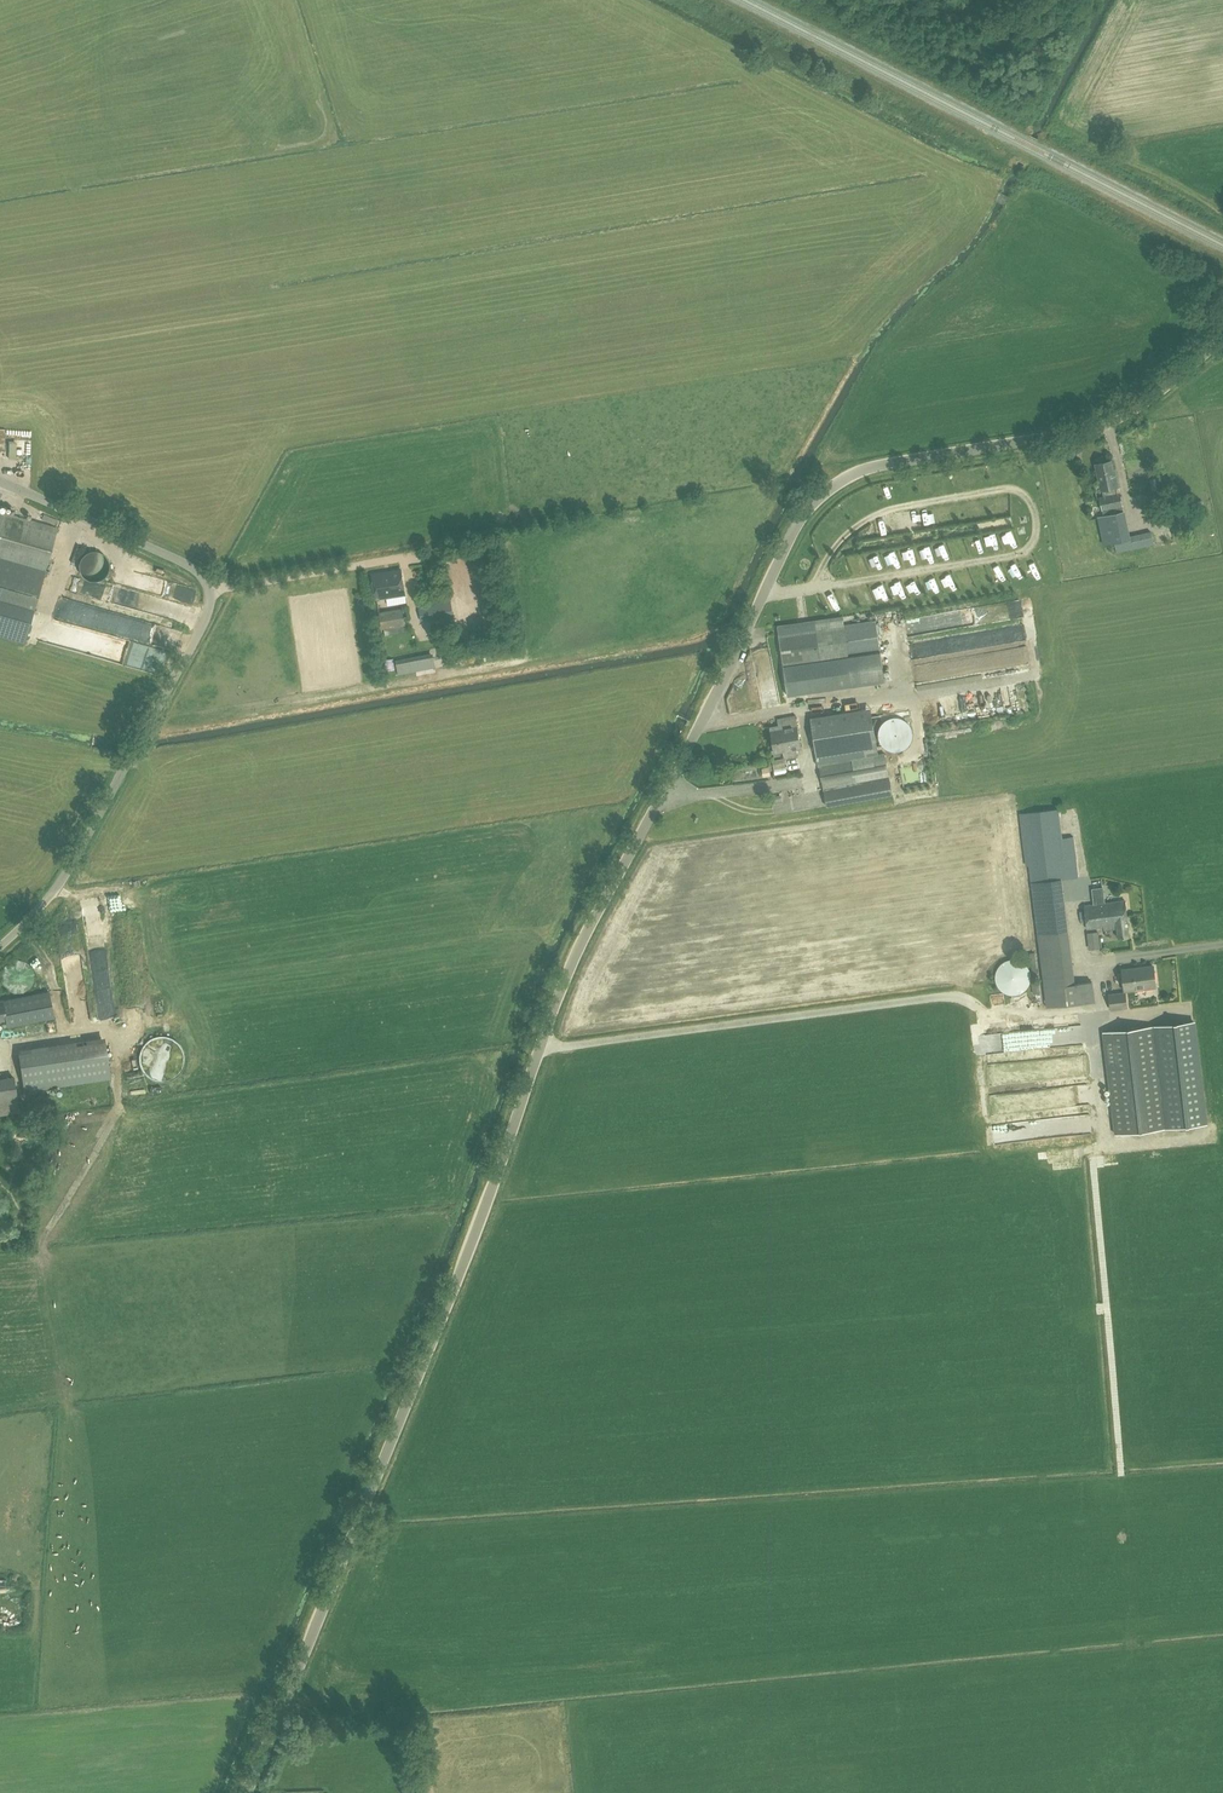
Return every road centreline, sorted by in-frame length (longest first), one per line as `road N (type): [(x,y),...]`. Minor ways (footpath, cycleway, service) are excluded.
road 1 (unclassified): [(246,1792),(453,1290),(564,979),(801,519),(862,470),(1114,419),(1164,388),(1222,335)]
road 2 (unclassified): [(0,948),(79,853),(196,640),(210,599),(189,566),(0,482)]
road 3 (track): [(1105,1148),(1091,1150),(1121,1477)]

